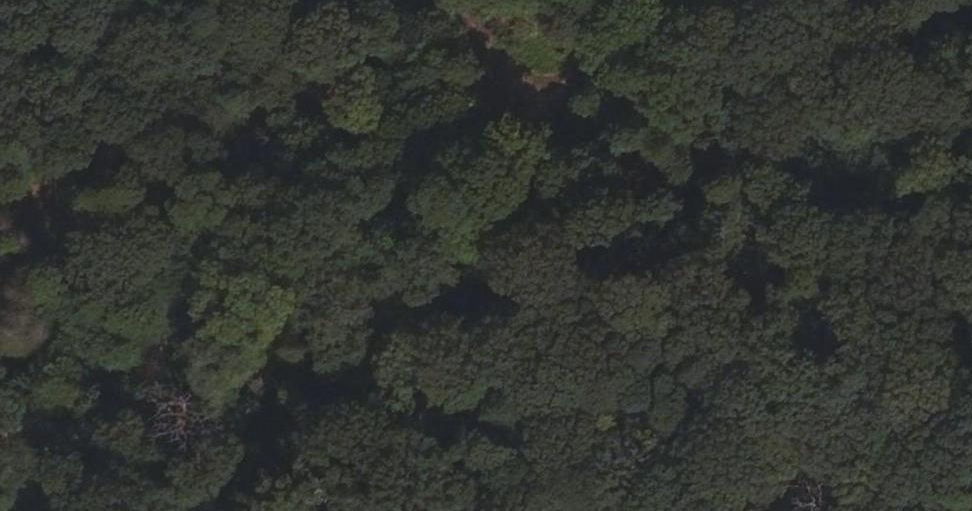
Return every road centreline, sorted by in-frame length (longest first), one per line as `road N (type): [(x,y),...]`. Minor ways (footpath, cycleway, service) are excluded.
road 1 (track): [(723,0),(375,223),(0,444)]
road 2 (track): [(963,510),(442,0)]
road 3 (track): [(379,510),(605,0)]

